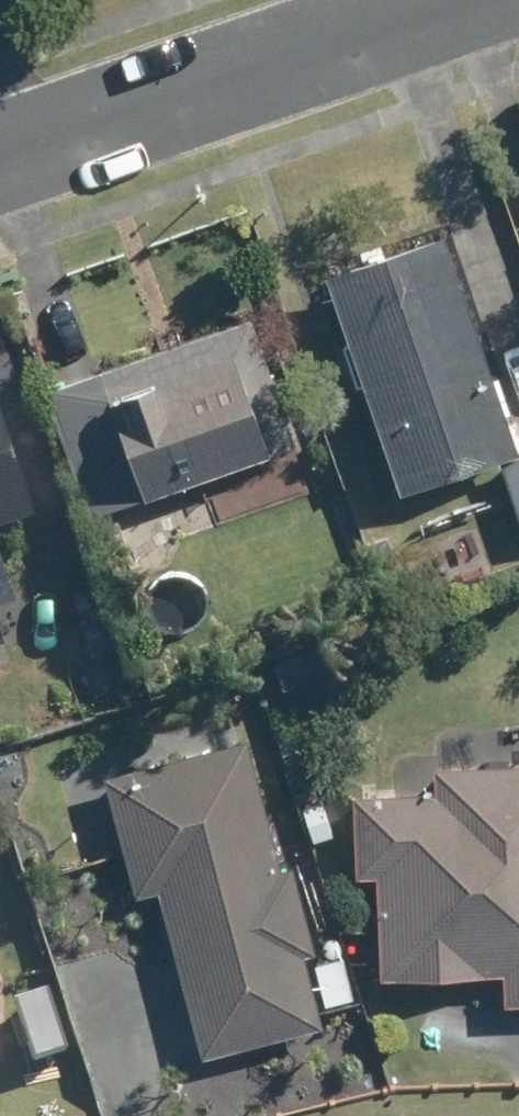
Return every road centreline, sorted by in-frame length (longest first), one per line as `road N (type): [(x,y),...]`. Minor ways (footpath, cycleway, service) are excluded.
road 1 (residential): [(0,151),(460,0)]

